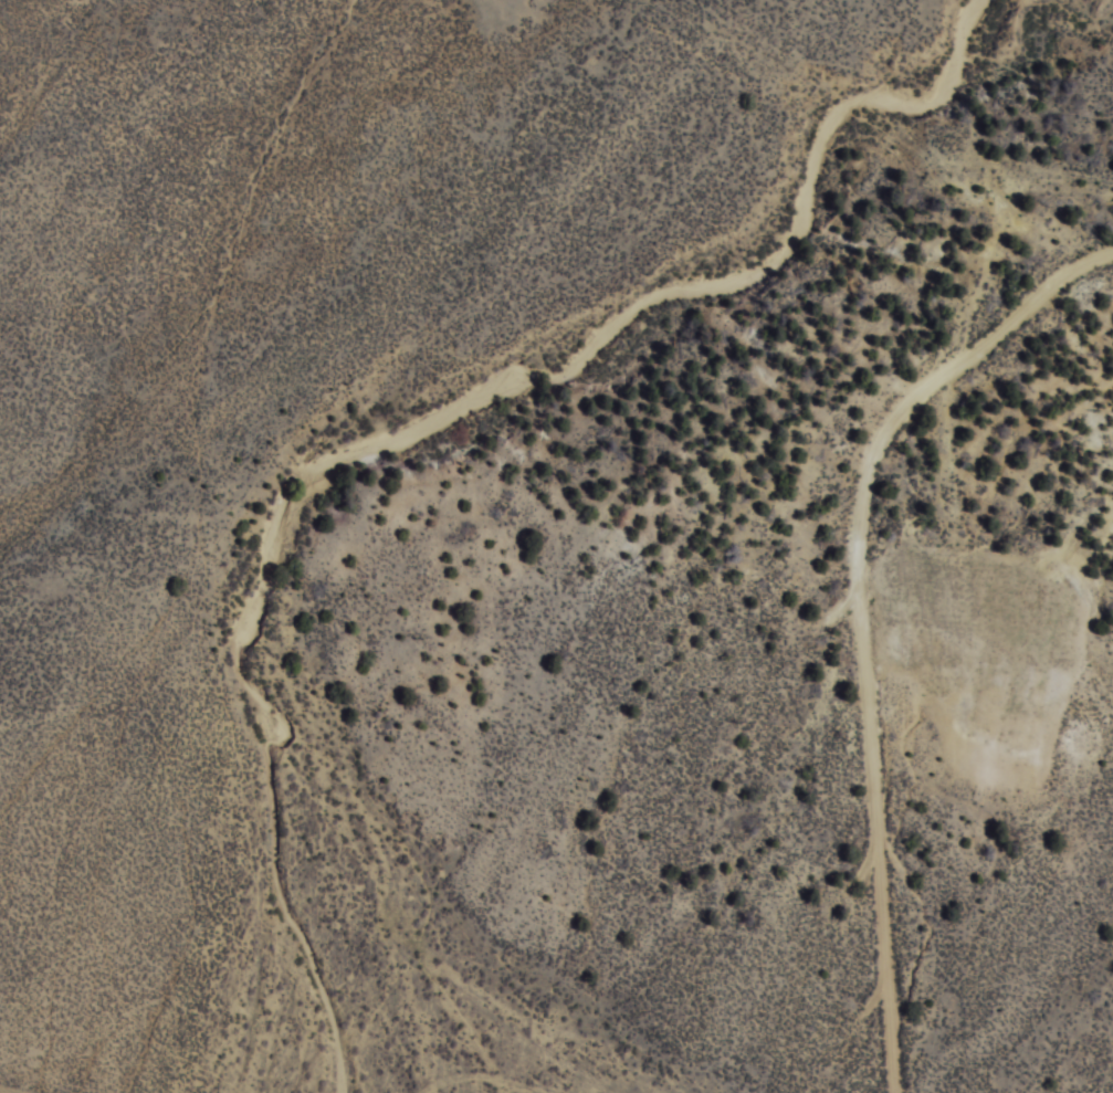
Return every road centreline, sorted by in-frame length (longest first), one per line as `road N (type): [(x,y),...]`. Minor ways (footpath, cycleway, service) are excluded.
road 1 (residential): [(1112,287),(968,344),(886,443),(870,507),(864,876),(893,953),(904,1092)]

